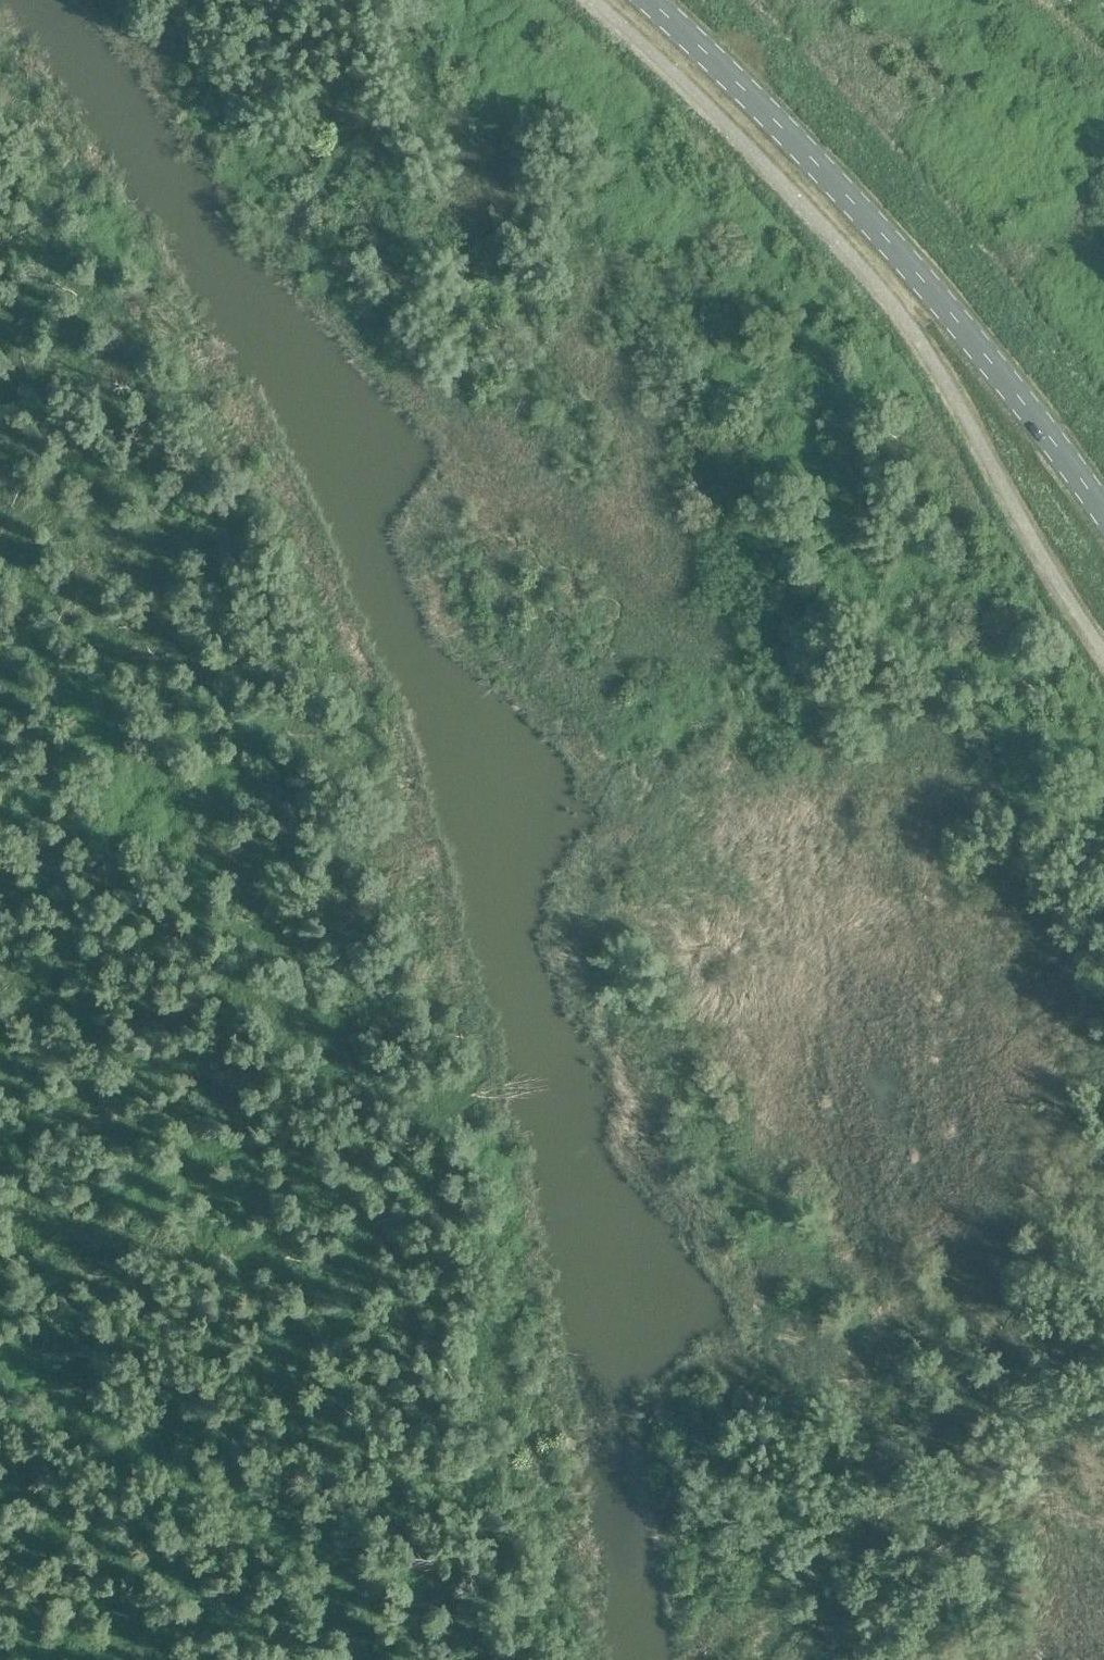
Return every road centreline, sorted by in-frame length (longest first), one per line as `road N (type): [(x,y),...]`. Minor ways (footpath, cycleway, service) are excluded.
road 1 (secondary): [(641,0),(788,138),(1019,408),(1103,526)]

